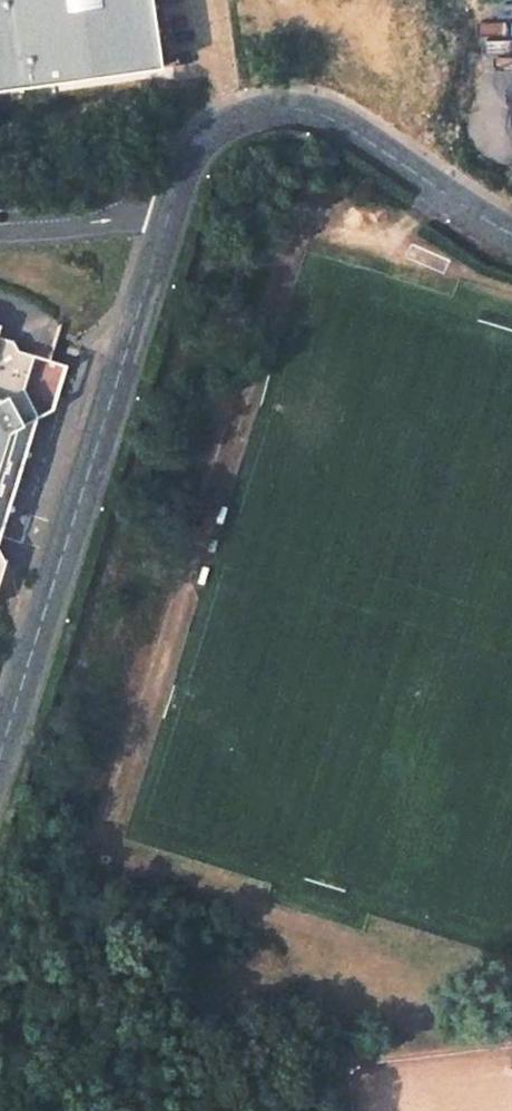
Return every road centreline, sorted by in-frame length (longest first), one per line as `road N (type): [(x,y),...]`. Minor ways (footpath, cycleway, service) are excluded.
road 1 (residential): [(0,739),(182,175),(215,135),(273,108),(334,123),(511,237)]

